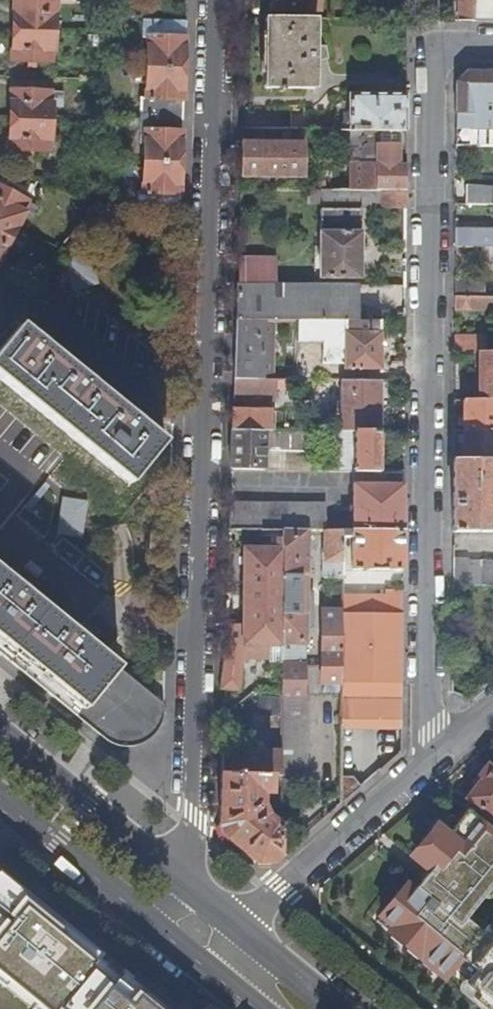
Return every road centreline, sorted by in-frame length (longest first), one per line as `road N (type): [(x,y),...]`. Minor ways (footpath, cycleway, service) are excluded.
road 1 (residential): [(179,878),(193,813),(217,0)]
road 2 (residential): [(440,747),(426,729),(427,46),(492,47)]
road 3 (residential): [(440,747),(242,928)]
road 4 (primary): [(179,878),(0,734)]
road 5 (primary): [(0,802),(140,916)]
road 6 (primary): [(140,916),(245,1001)]
road 7 (primary): [(339,1008),(242,928)]

